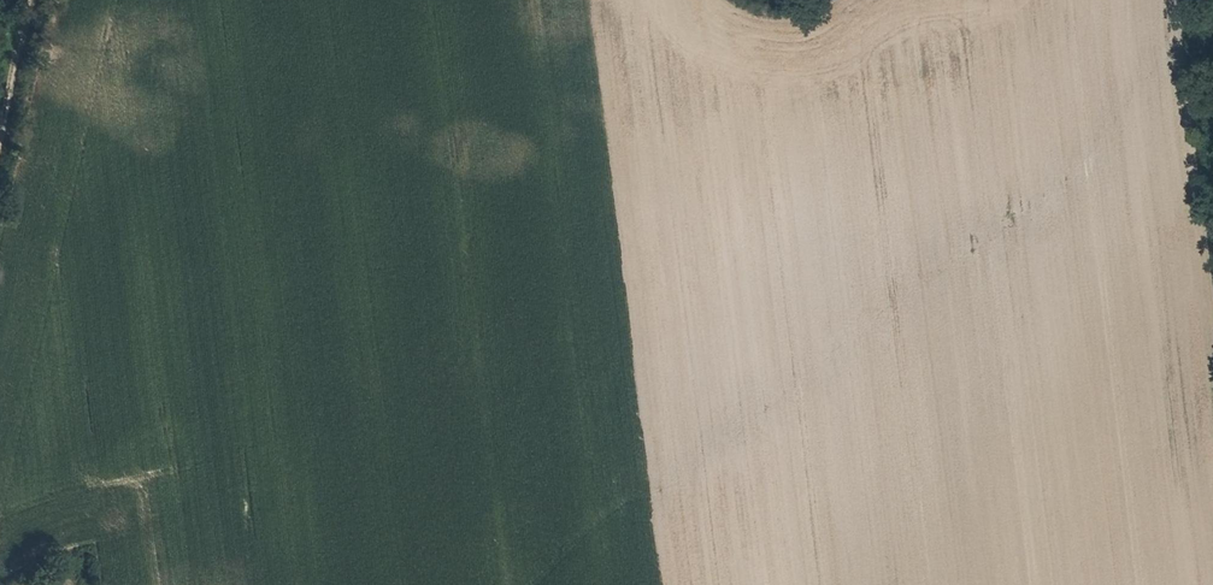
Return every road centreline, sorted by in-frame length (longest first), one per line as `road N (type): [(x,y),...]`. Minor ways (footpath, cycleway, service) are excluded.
road 1 (track): [(45,0),(0,197)]

